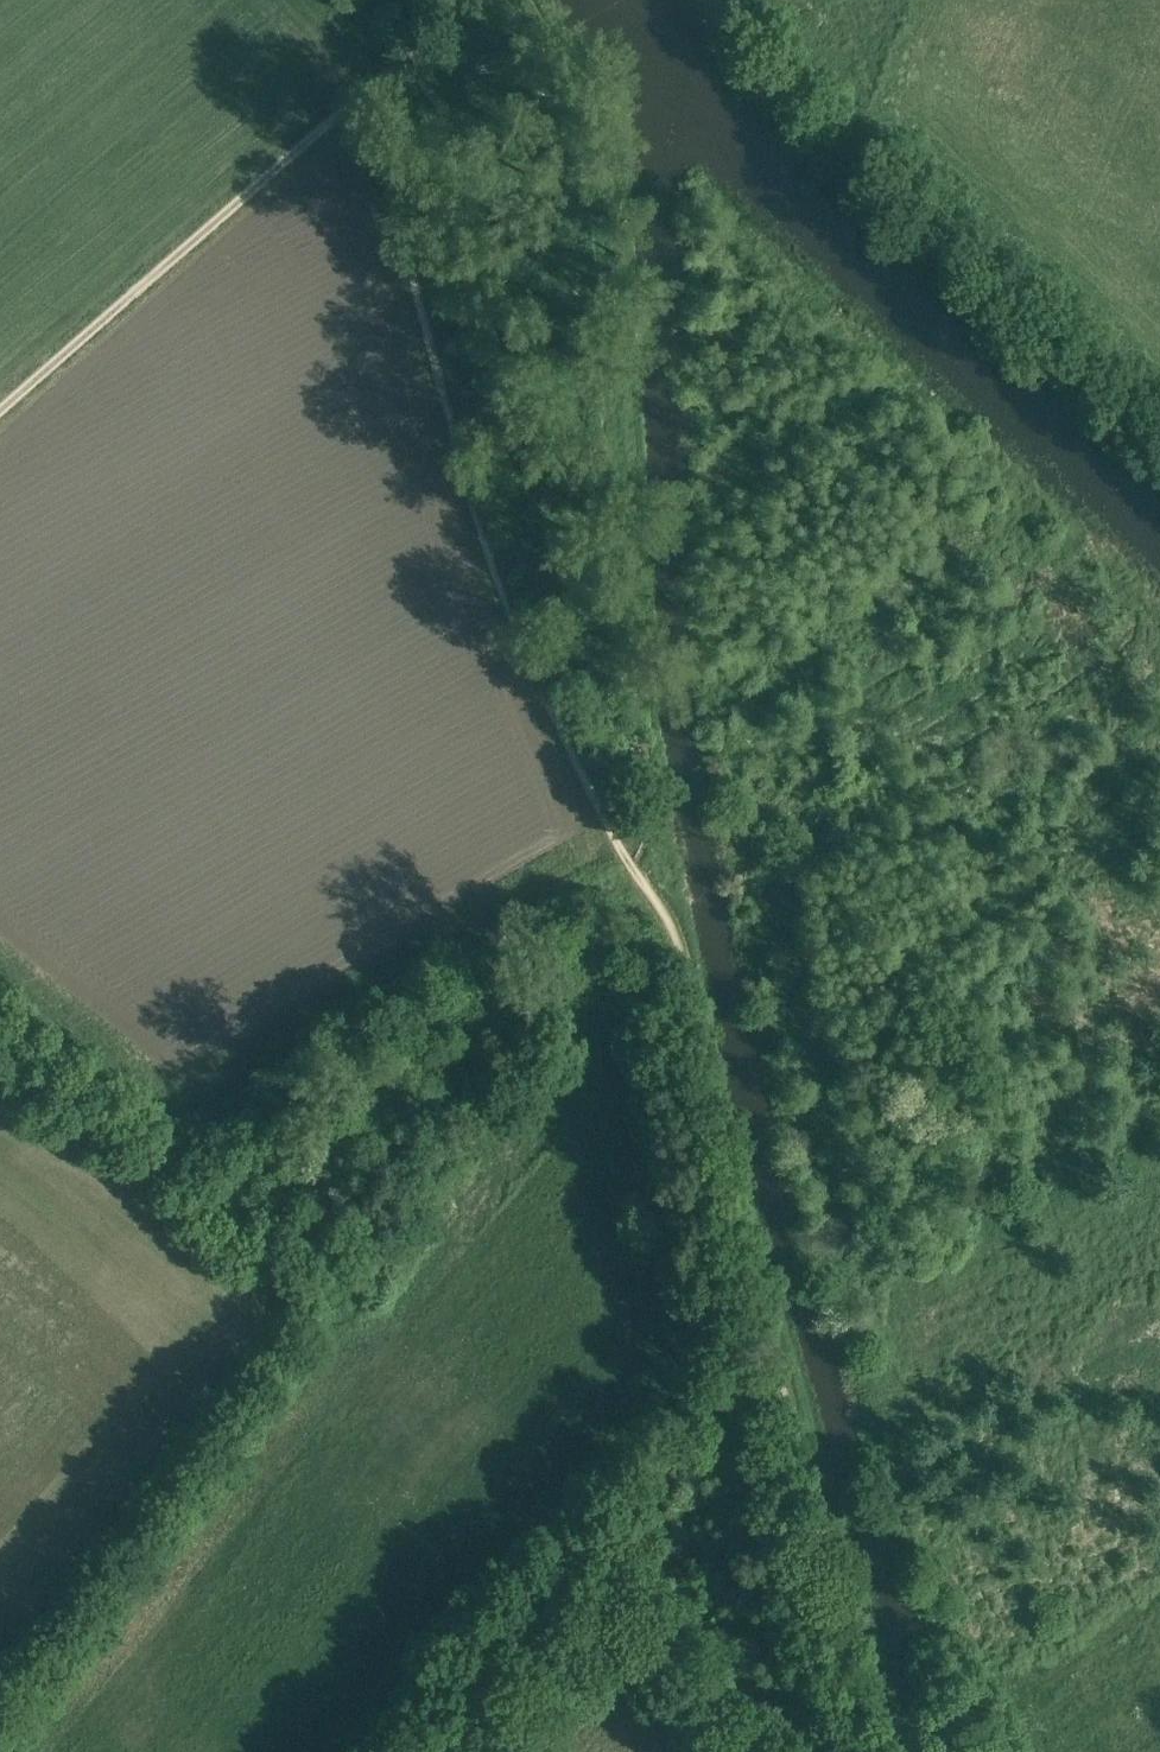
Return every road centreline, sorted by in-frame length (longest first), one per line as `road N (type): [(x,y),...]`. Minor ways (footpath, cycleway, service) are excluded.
road 1 (track): [(359,101),(0,409)]
road 2 (track): [(480,0),(359,101)]

